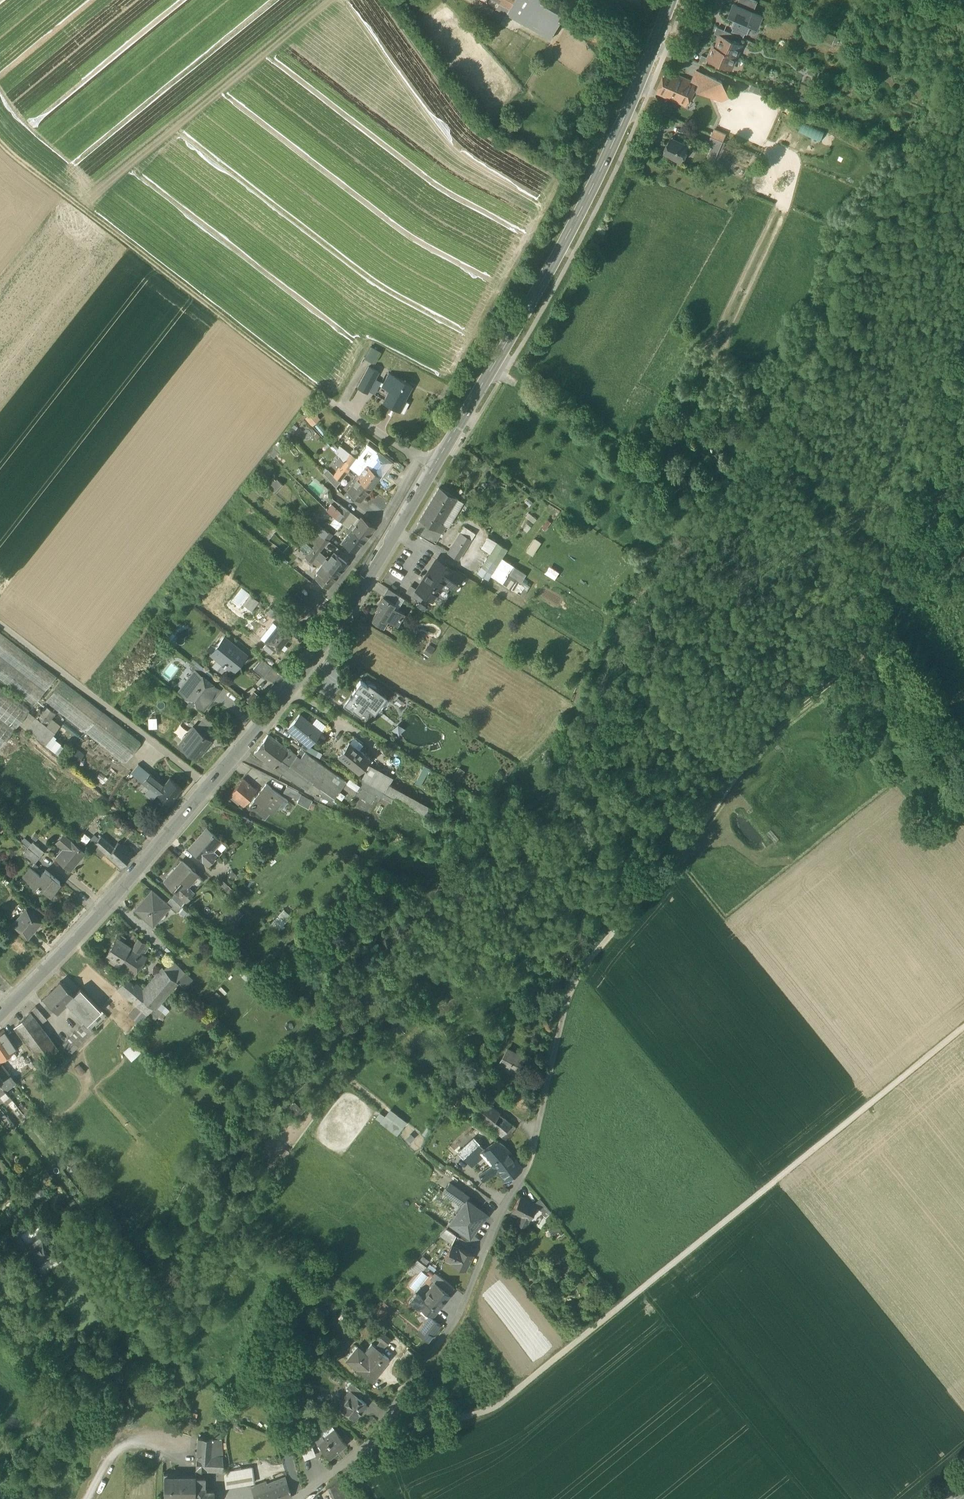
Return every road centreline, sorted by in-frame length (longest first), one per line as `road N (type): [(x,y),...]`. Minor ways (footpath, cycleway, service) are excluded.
road 1 (track): [(963,452),(929,526),(918,575),(865,658),(769,732),(590,957),(565,1003),(539,1119)]
road 2 (track): [(963,1028),(491,1413),(372,1443)]
road 3 (secondary): [(0,1018),(66,953),(296,681),(435,465)]
road 4 (secondary): [(435,465),(558,255),(670,0)]
road 5 (residential): [(539,1119),(530,1161),(459,1317),(372,1443),(298,1498)]
road 6 (track): [(324,397),(0,143)]
road 7 (track): [(0,625),(209,788)]
road 8 (unclassified): [(435,465),(324,397)]

